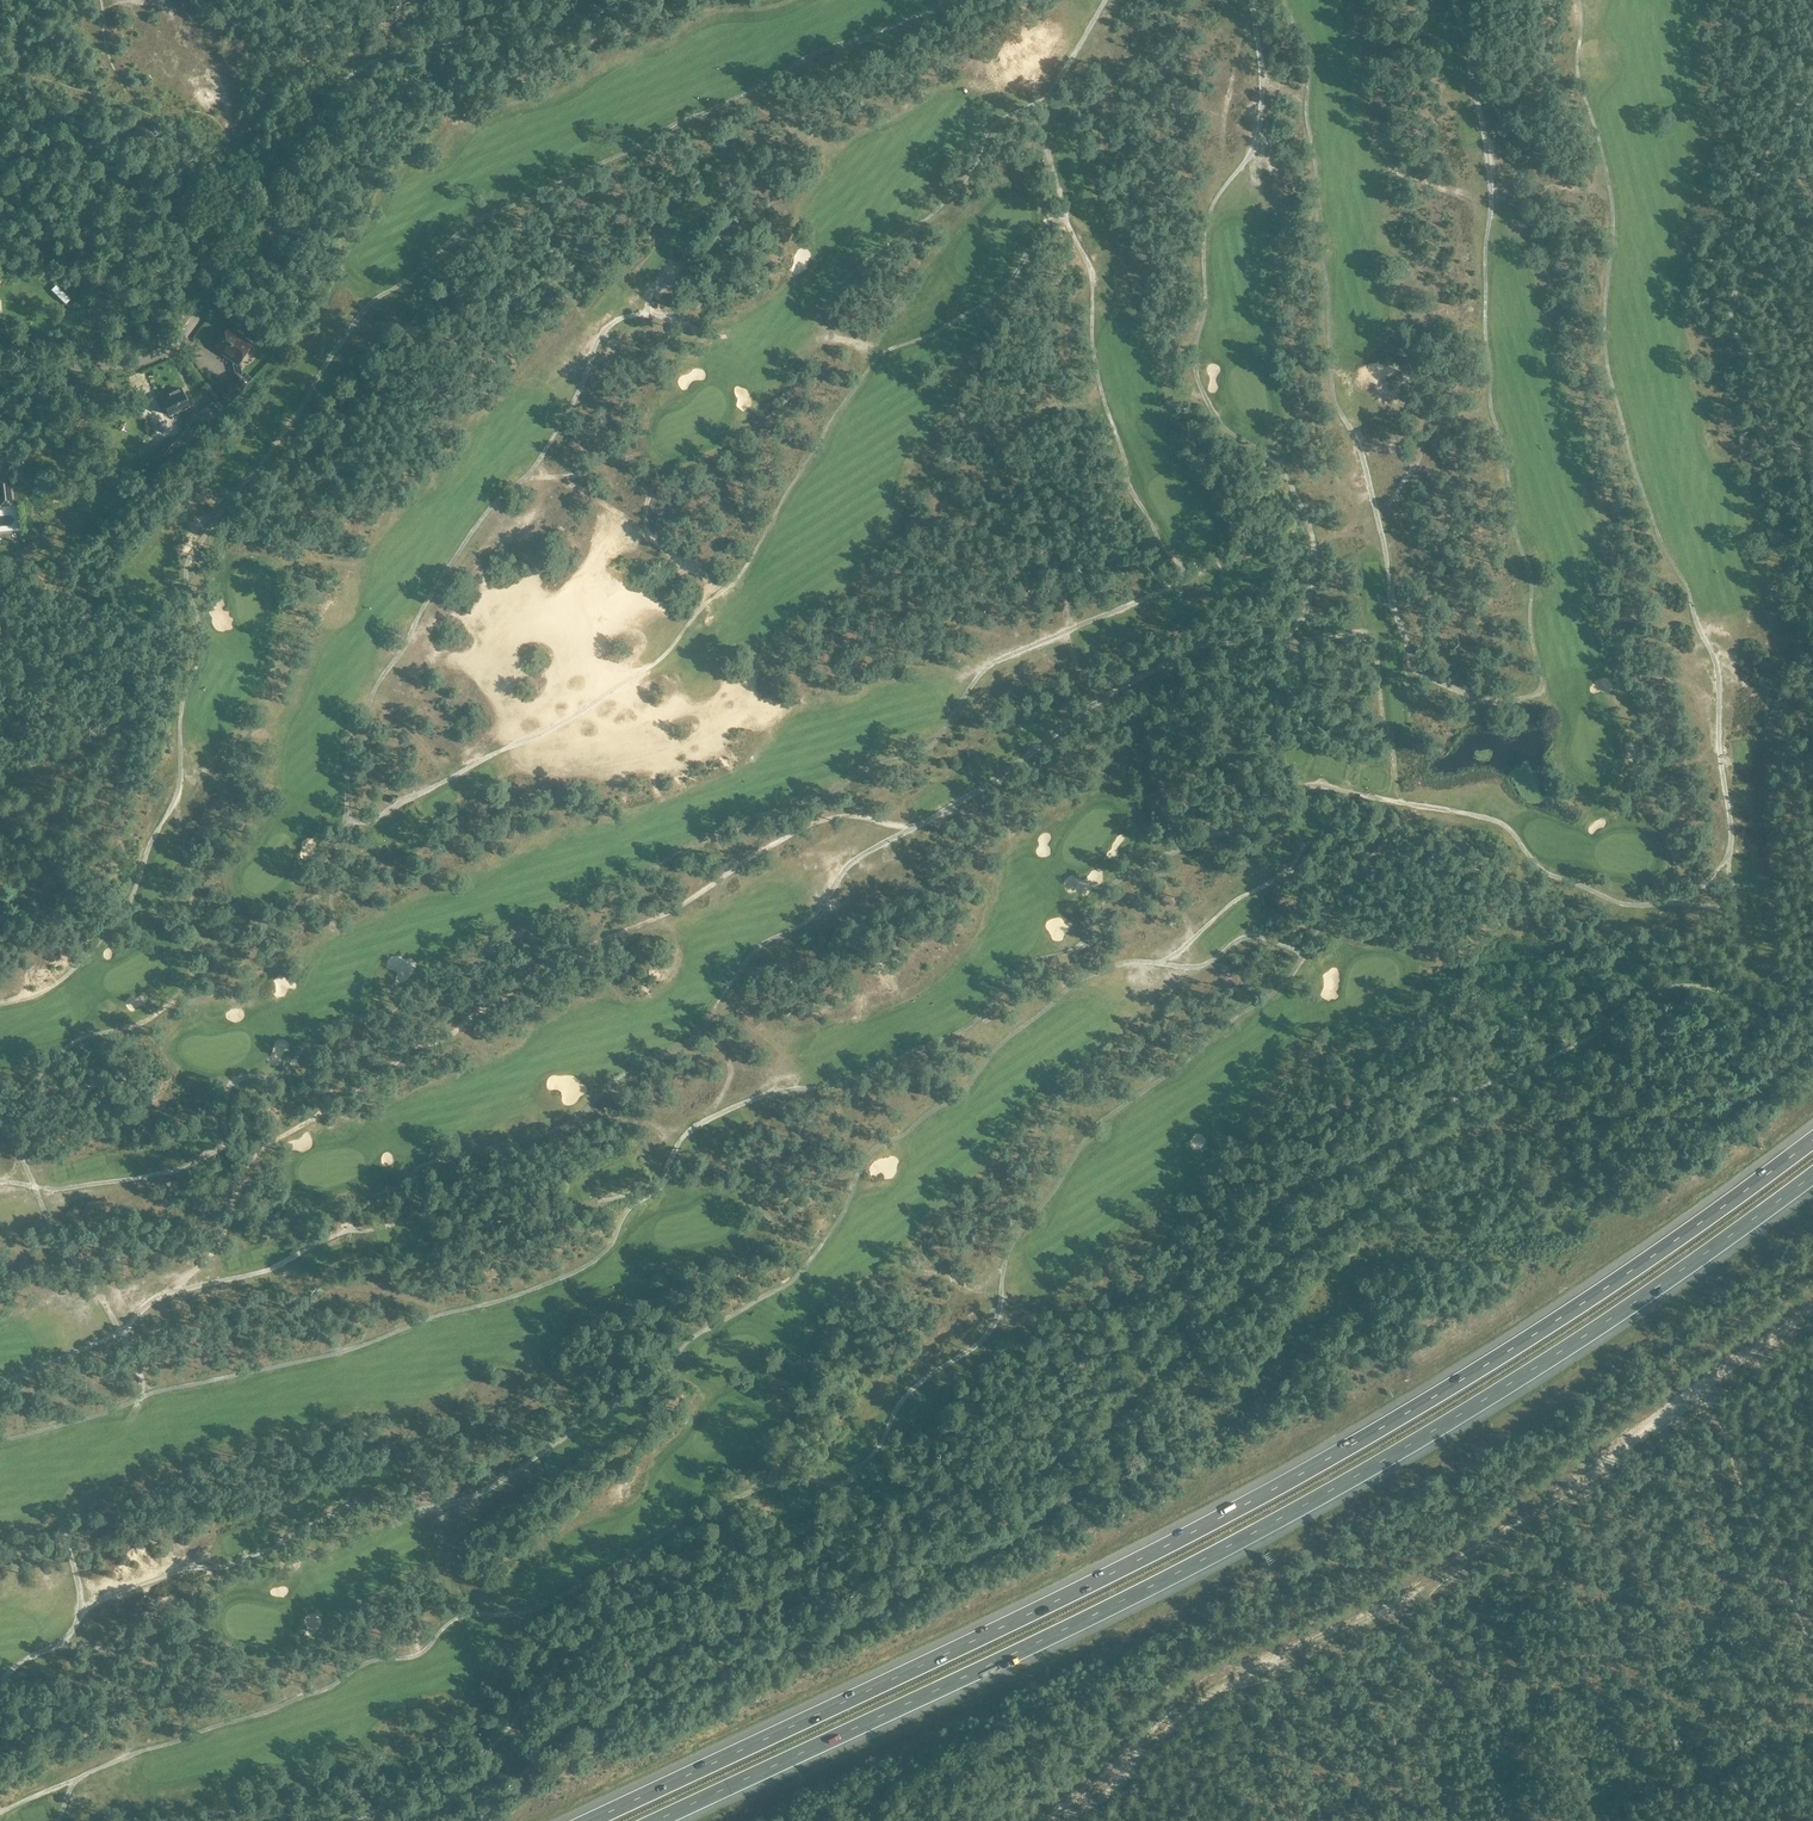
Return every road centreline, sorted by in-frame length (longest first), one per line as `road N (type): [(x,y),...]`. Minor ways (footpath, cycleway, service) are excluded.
road 1 (motorway): [(1812,1136),(1640,1261),(1252,1497),(584,1820)]
road 2 (motorway): [(661,1820),(1271,1529),(1665,1287),(1812,1180)]
road 3 (unclassified): [(0,371),(141,360),(174,345),(198,313)]

